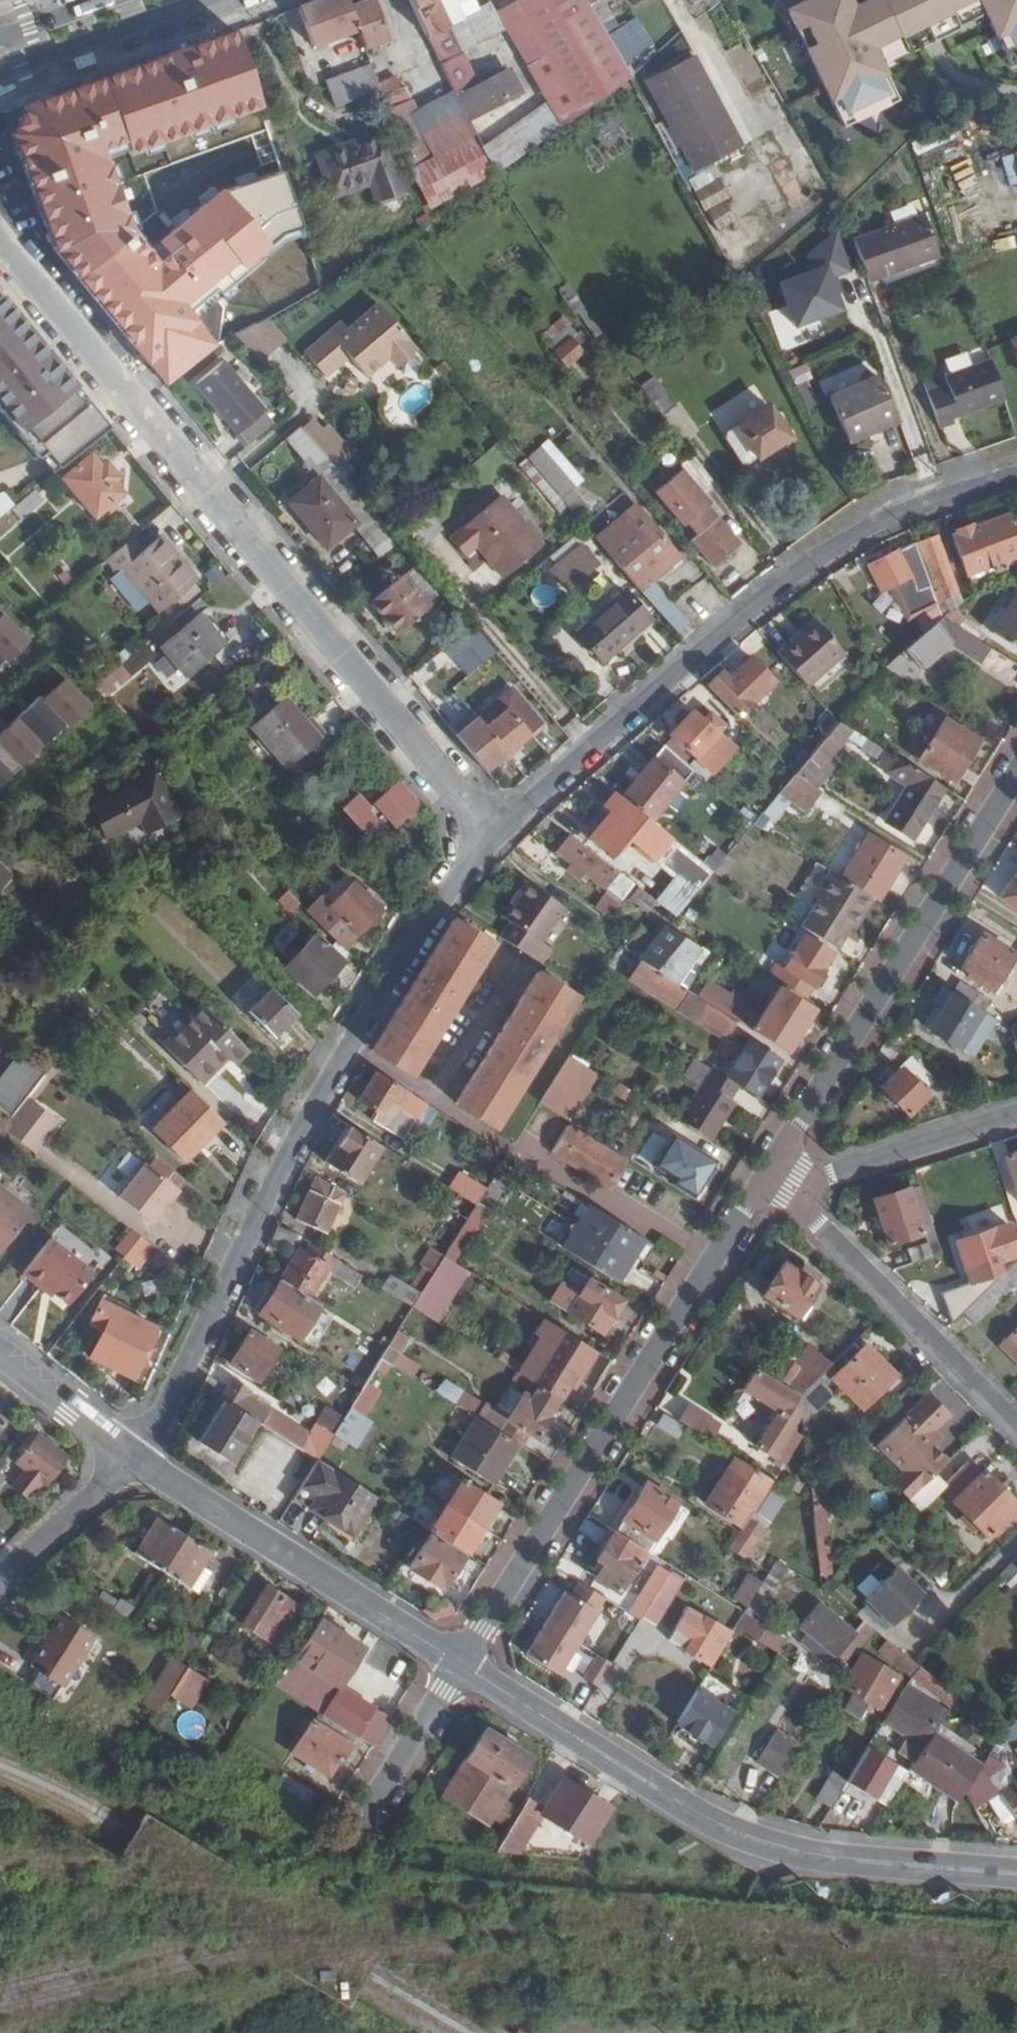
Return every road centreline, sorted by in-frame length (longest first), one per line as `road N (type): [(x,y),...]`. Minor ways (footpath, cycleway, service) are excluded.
road 1 (residential): [(498,835),(0,240)]
road 2 (residential): [(498,835),(353,1043),(295,1143),(164,1415),(134,1455)]
road 3 (residential): [(1016,475),(897,517),(825,559),(653,696),(498,835)]
road 4 (residential): [(1016,1873),(827,1858),(759,1841),(657,1787),(463,1664)]
road 5 (residential): [(768,1176),(463,1664)]
road 6 (residential): [(1016,776),(768,1176)]
road 7 (residential): [(463,1664),(134,1455)]
road 8 (residential): [(804,1207),(1016,1424)]
road 9 (residential): [(1016,1117),(830,1176),(804,1207)]
road 10 (primary): [(0,73),(203,0)]
road 11 (residential): [(463,1664),(361,1827)]
road 12 (residential): [(134,1455),(0,1583)]
road 13 (residential): [(134,1455),(0,1351)]

